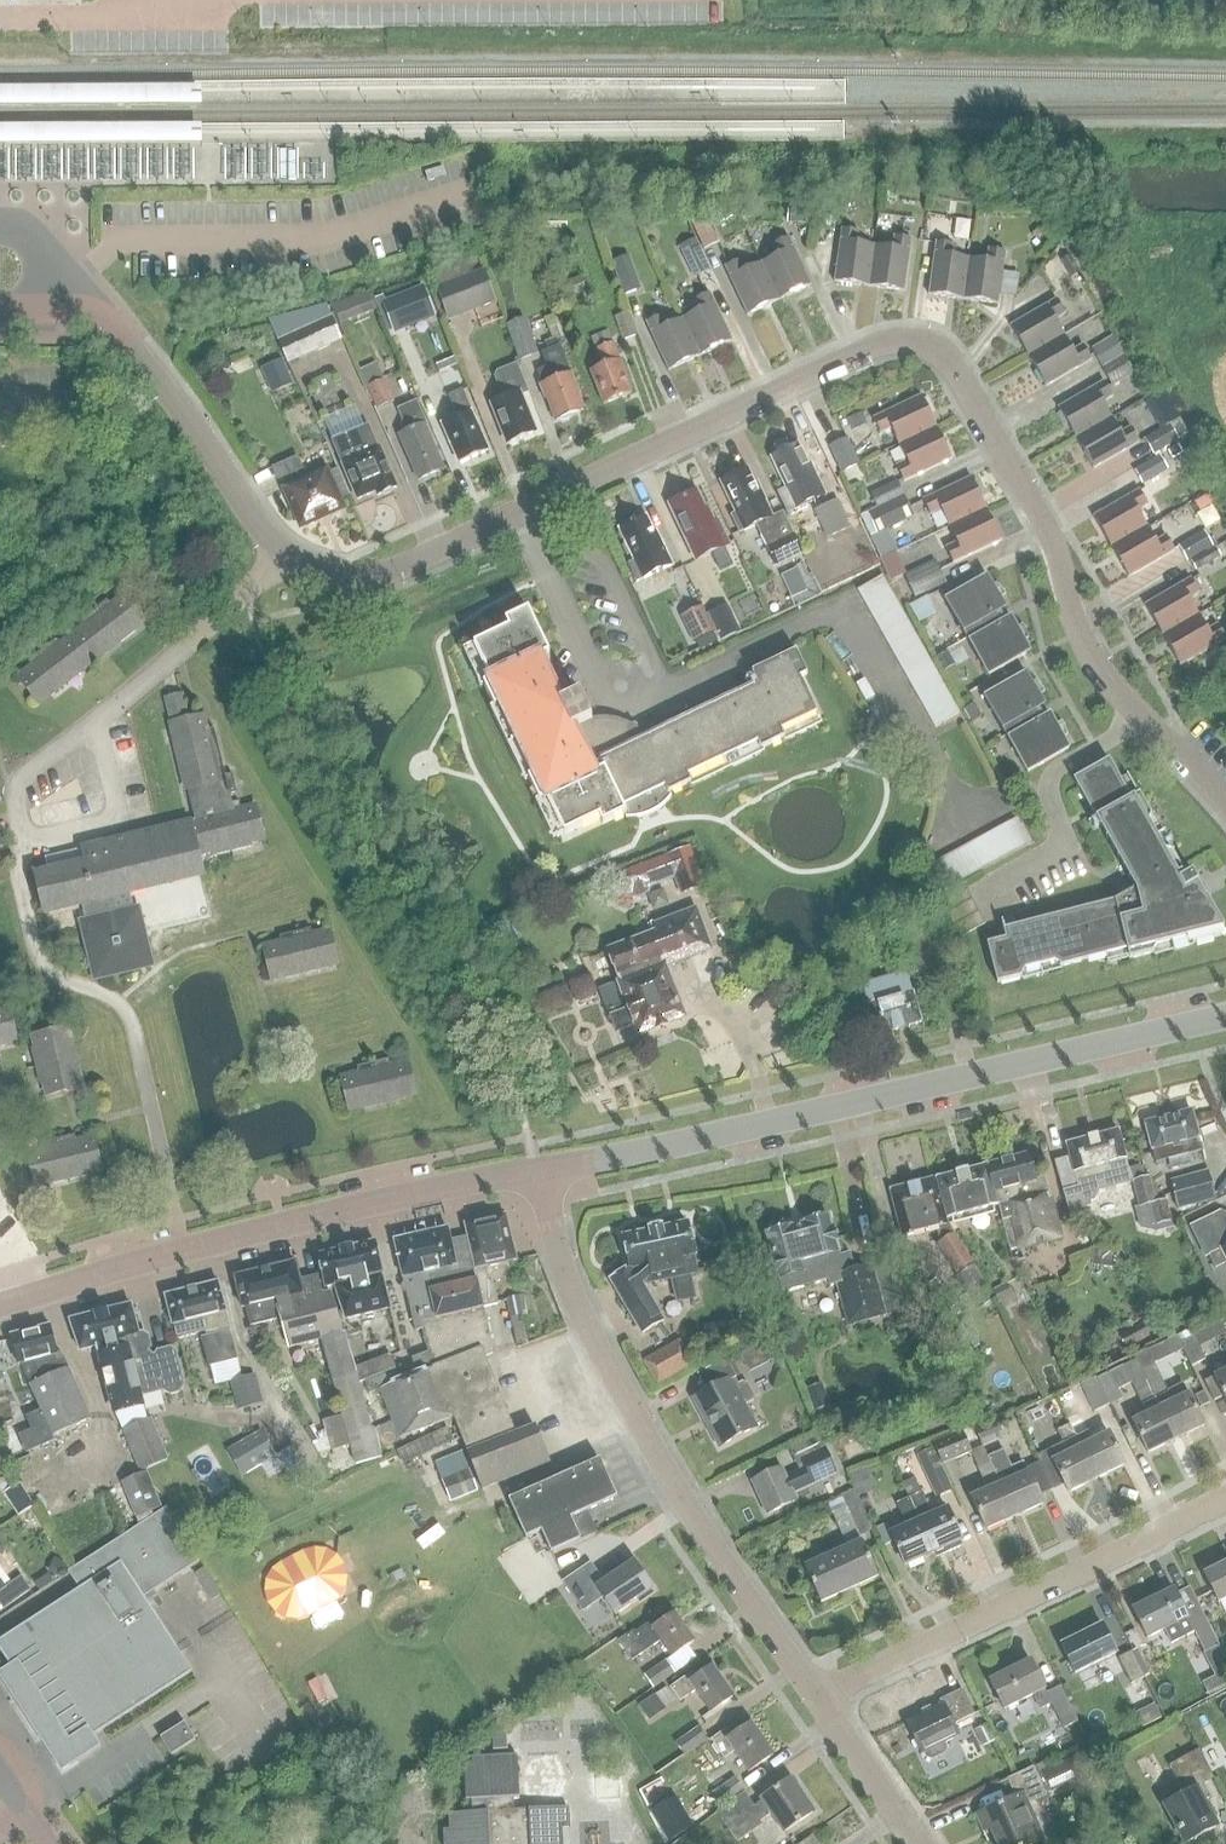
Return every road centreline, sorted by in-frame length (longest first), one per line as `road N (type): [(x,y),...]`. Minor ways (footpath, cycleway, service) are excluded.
road 1 (residential): [(1225,800),(1090,659),(1053,539),(954,367),(932,350),(882,343),(515,512)]
road 2 (tertiary): [(538,1170),(1225,1015)]
road 3 (residential): [(819,1701),(660,1465),(576,1312),(538,1170)]
road 4 (tertiary): [(0,1308),(263,1232),(538,1170)]
road 5 (residential): [(819,1701),(1225,1497)]
road 6 (residential): [(834,608),(639,704),(587,672),(515,512)]
road 7 (residential): [(277,552),(106,321)]
road 8 (residential): [(515,512),(389,571),(317,572),(277,552)]
road 9 (residential): [(95,721),(248,589),(277,552)]
road 10 (residential): [(19,840),(86,831),(116,816),(95,721)]
road 11 (residential): [(917,1843),(819,1701)]
road 12 (residential): [(19,840),(17,782),(95,721)]

